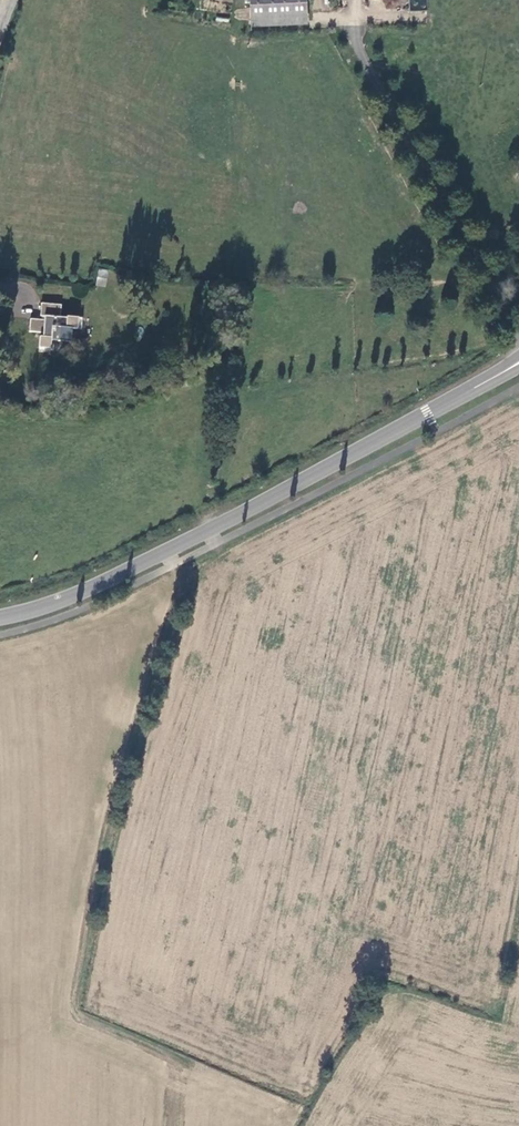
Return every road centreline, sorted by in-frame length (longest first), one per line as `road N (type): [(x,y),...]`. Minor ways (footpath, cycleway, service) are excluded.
road 1 (tertiary): [(518,362),(120,576),(0,618)]

